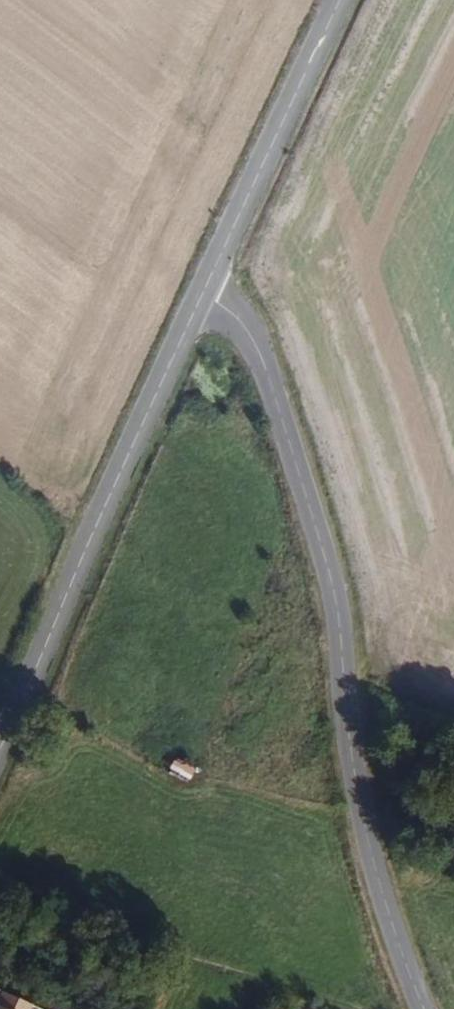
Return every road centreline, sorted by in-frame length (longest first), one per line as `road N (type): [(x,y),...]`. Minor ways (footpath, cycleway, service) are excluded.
road 1 (residential): [(202,295),(254,339),(323,548),(342,630),(359,799),(425,1008)]
road 2 (tertiary): [(0,748),(202,295)]
road 3 (tertiary): [(202,295),(340,0)]

